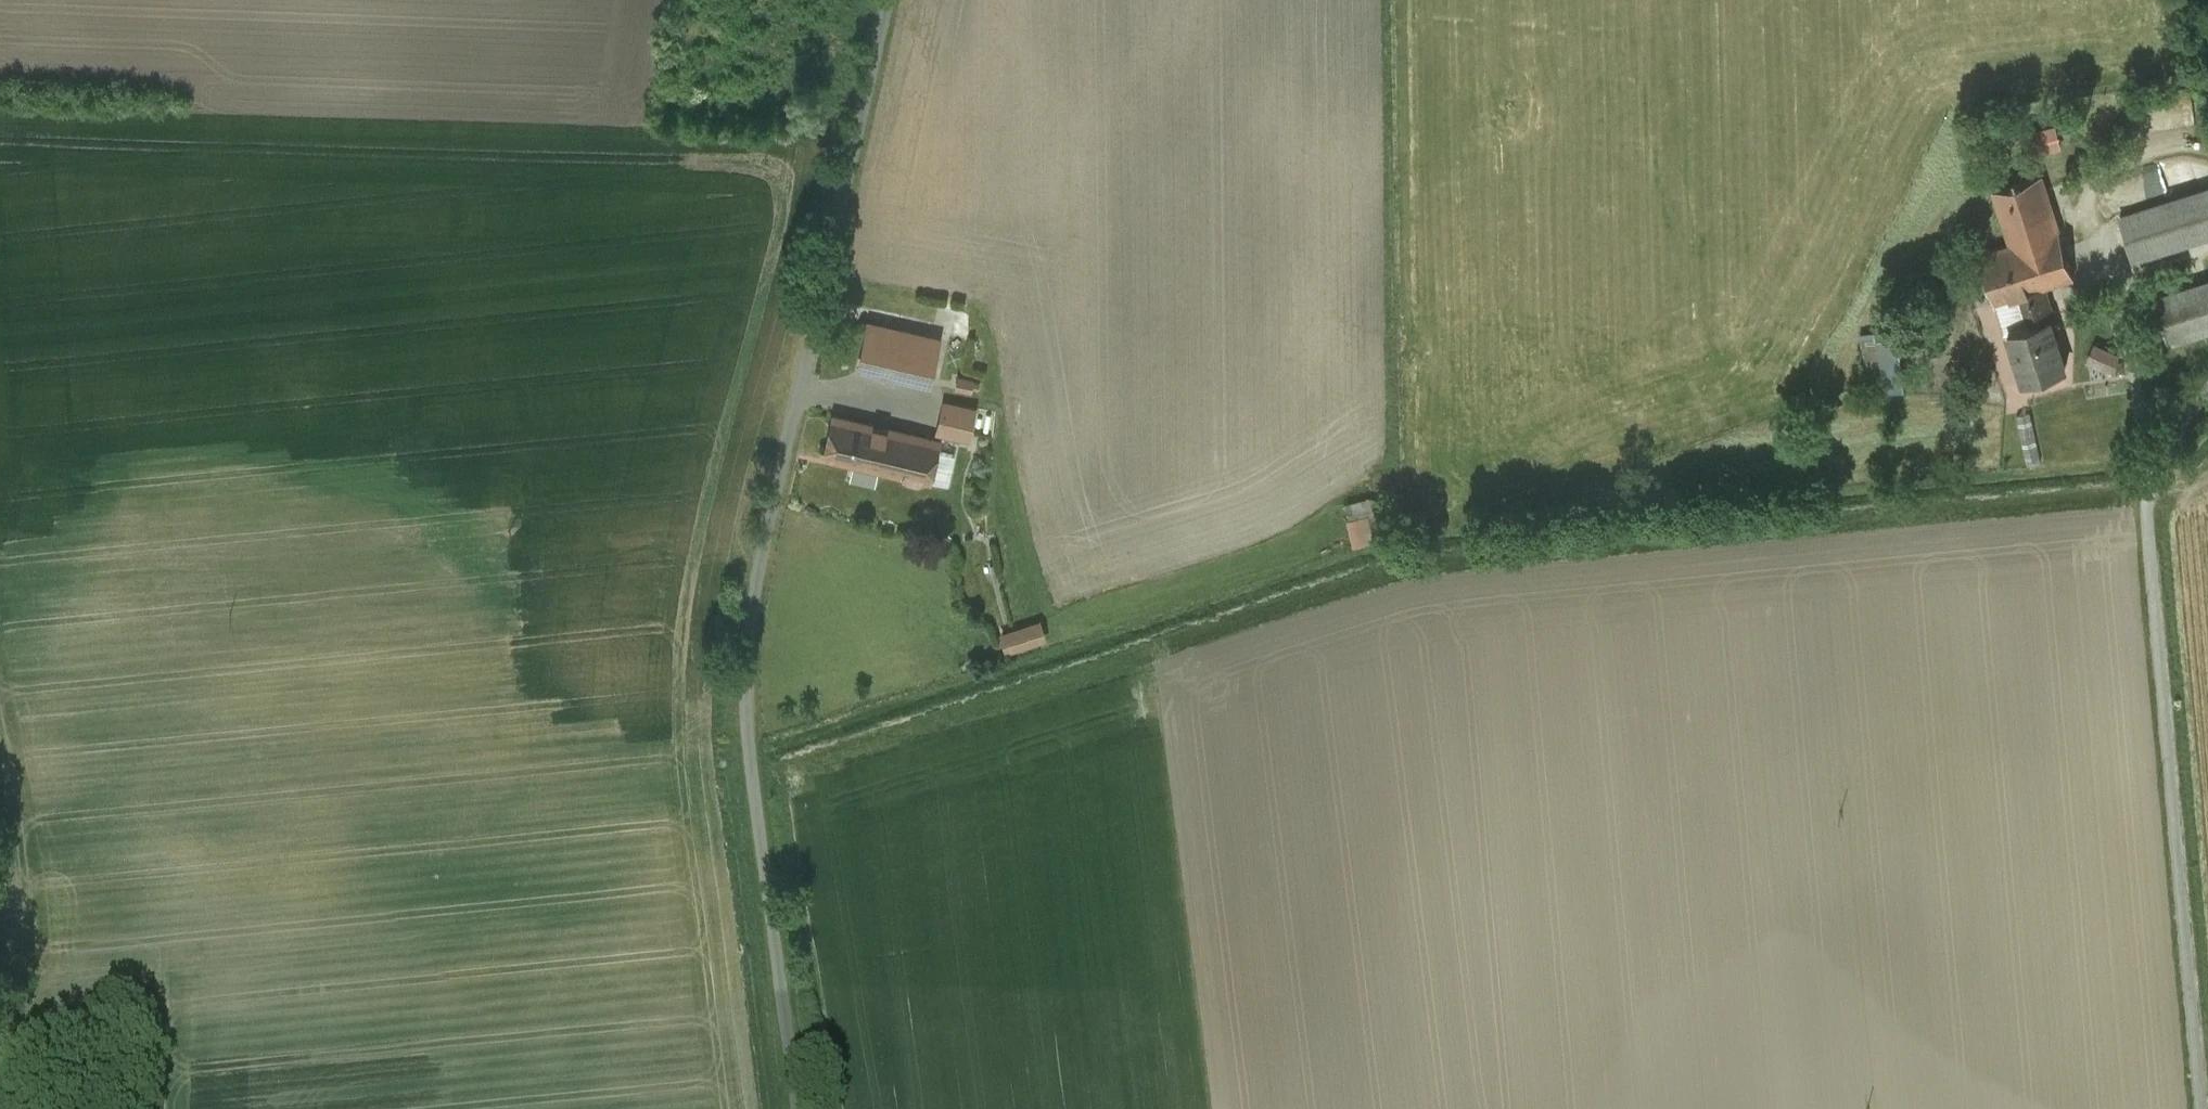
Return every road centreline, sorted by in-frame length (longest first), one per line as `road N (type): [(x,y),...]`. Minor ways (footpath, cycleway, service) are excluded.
road 1 (unclassified): [(803,1108),(750,668),(760,578),(887,0)]
road 2 (unclassified): [(2200,1108),(2148,503),(2164,450),(2207,394)]

